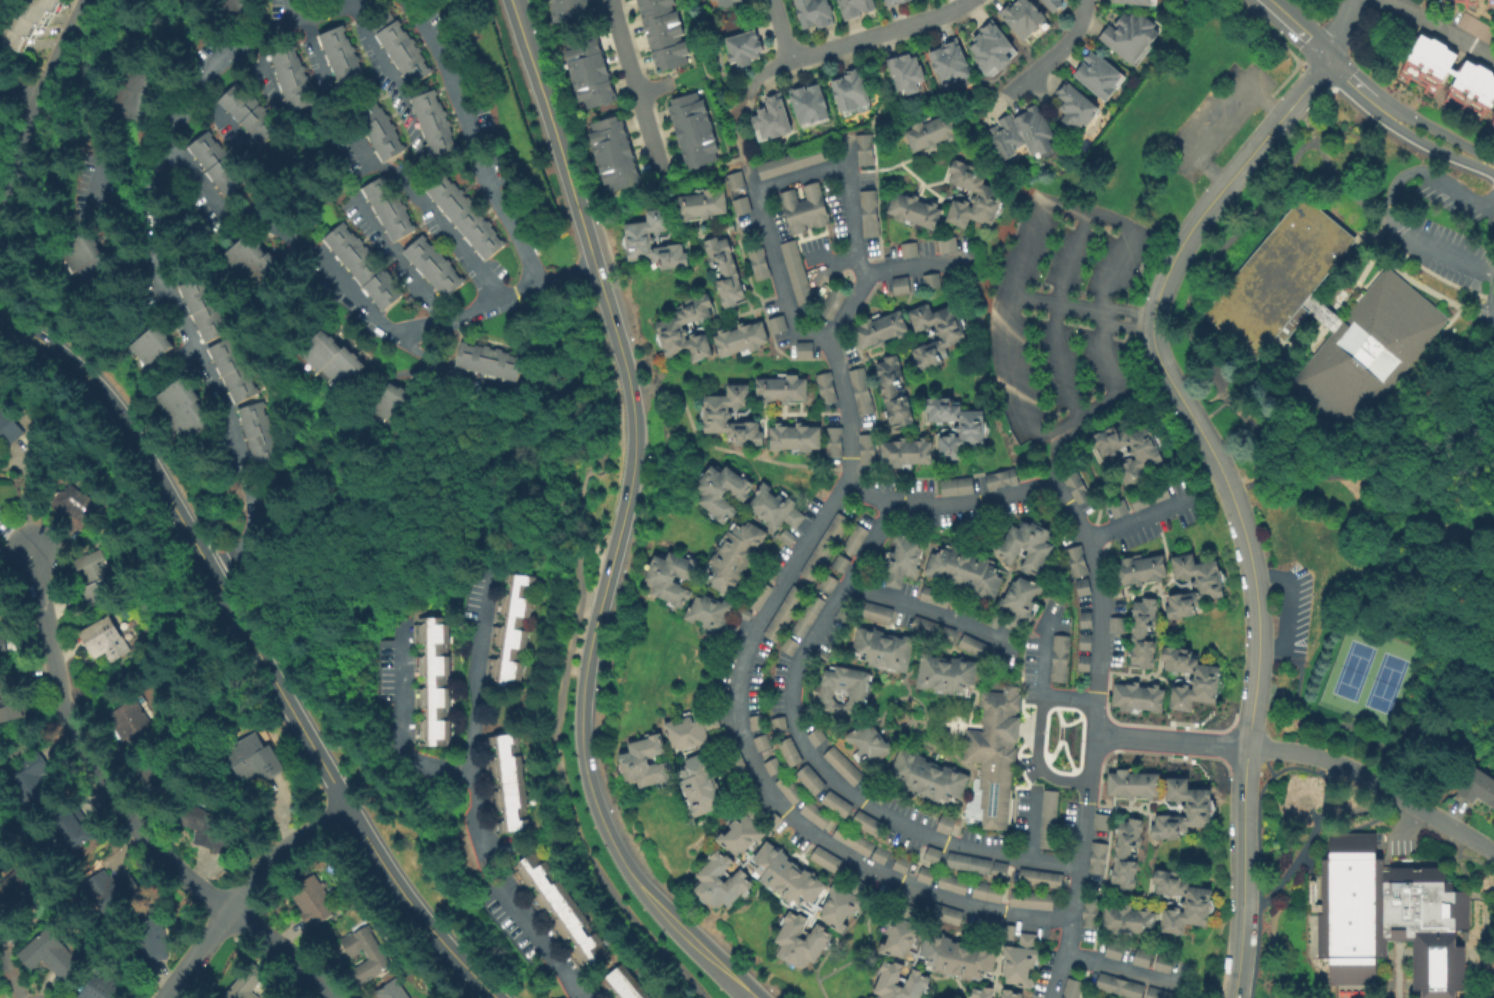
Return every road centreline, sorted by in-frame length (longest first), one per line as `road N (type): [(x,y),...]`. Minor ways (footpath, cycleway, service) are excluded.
road 1 (tertiary): [(494,997),(386,873),(101,396),(38,342),(0,322)]
road 2 (tertiary): [(1324,56),(1190,225),(1149,322),(1152,352),(1222,478),(1247,556),(1255,655),(1245,746)]
road 3 (residential): [(204,567),(244,536),(250,494),(216,393),(160,291),(152,173),(195,84),(294,10),(351,0)]
road 4 (secondary): [(628,478),(582,673),(586,785),(628,873),(748,996)]
road 5 (residential): [(591,262),(414,337),(387,331),(295,242),(217,203),(164,149)]
road 6 (residential): [(226,907),(143,837),(77,742),(58,689),(32,544)]
road 7 (secondary): [(533,73),(627,386),(628,478)]
road 8 (residential): [(499,300),(404,180),(367,161),(335,113),(294,10)]
road 9 (residential): [(1493,850),(1324,760),(1245,746)]
road 10 (residential): [(163,997),(260,867),(344,807)]
road 11 (tertiary): [(1245,746),(1231,997)]
road 12 (residential): [(963,0),(797,58),(785,50),(771,0)]
road 13 (residential): [(86,0),(0,226)]
road 14 (residential): [(451,321),(355,199),(324,129)]
road 15 (residential): [(608,0),(663,182)]
road 16 (residential): [(1245,746),(1094,734)]
road 17 (residential): [(333,997),(226,907)]
road 18 (residential): [(351,0),(413,124)]
road 19 (residential): [(1086,0),(1078,30),(1015,93)]

